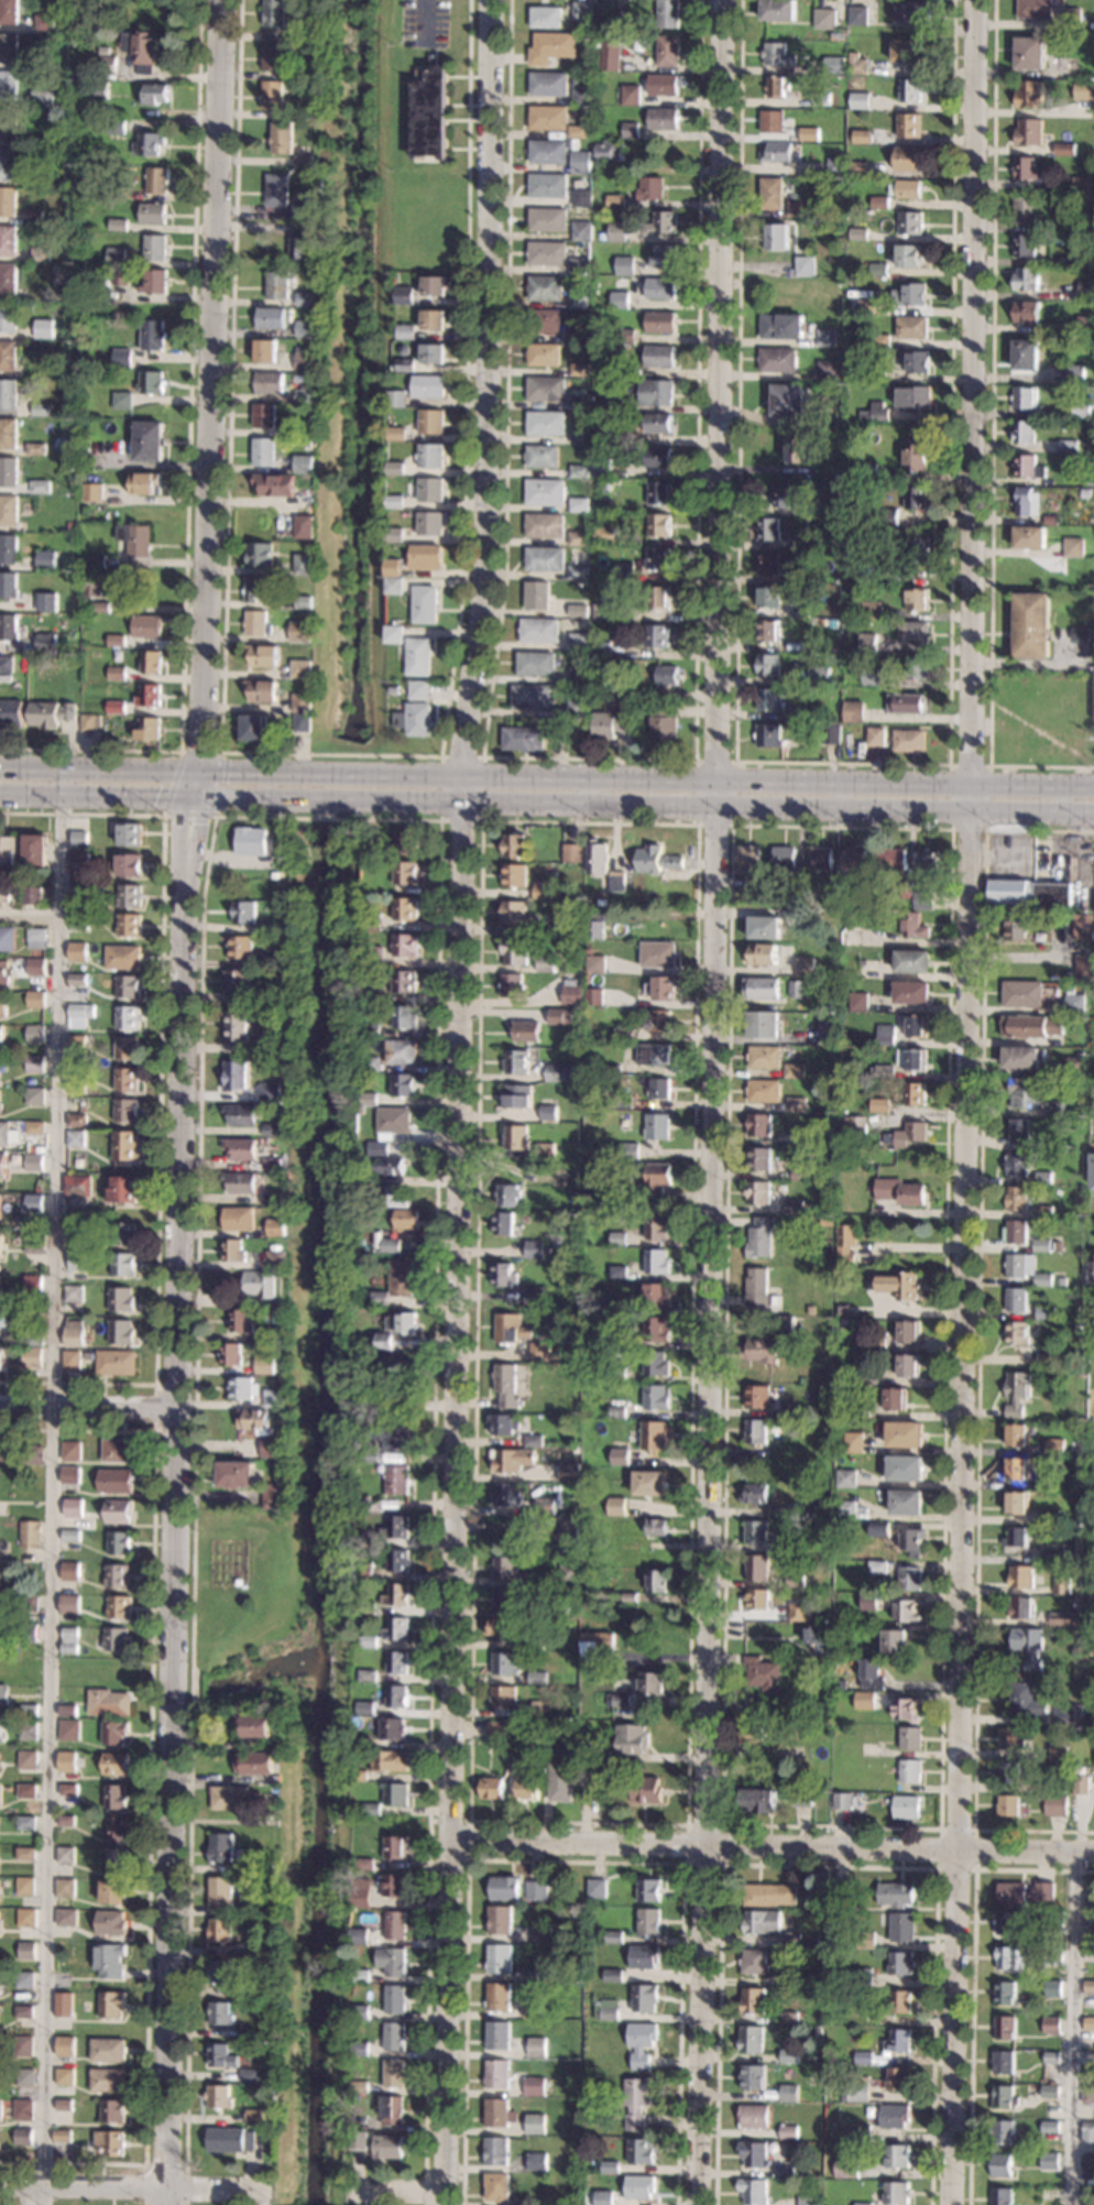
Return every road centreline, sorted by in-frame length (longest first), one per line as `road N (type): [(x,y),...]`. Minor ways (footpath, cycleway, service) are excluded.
road 1 (residential): [(446,2204),(463,800),(490,565),(491,0)]
road 2 (residential): [(952,2204),(974,0)]
road 3 (residential): [(701,2204),(723,0)]
road 4 (residential): [(170,2204),(195,795)]
road 5 (tertiary): [(1093,788),(0,769)]
road 6 (tertiary): [(195,795),(1093,810)]
road 7 (tertiary): [(195,795),(218,0)]
road 8 (residential): [(1093,1851),(455,1846)]
road 9 (tertiary): [(0,792),(195,795)]
road 10 (residential): [(178,1411),(0,1407)]
road 11 (residential): [(169,2188),(0,2185)]

